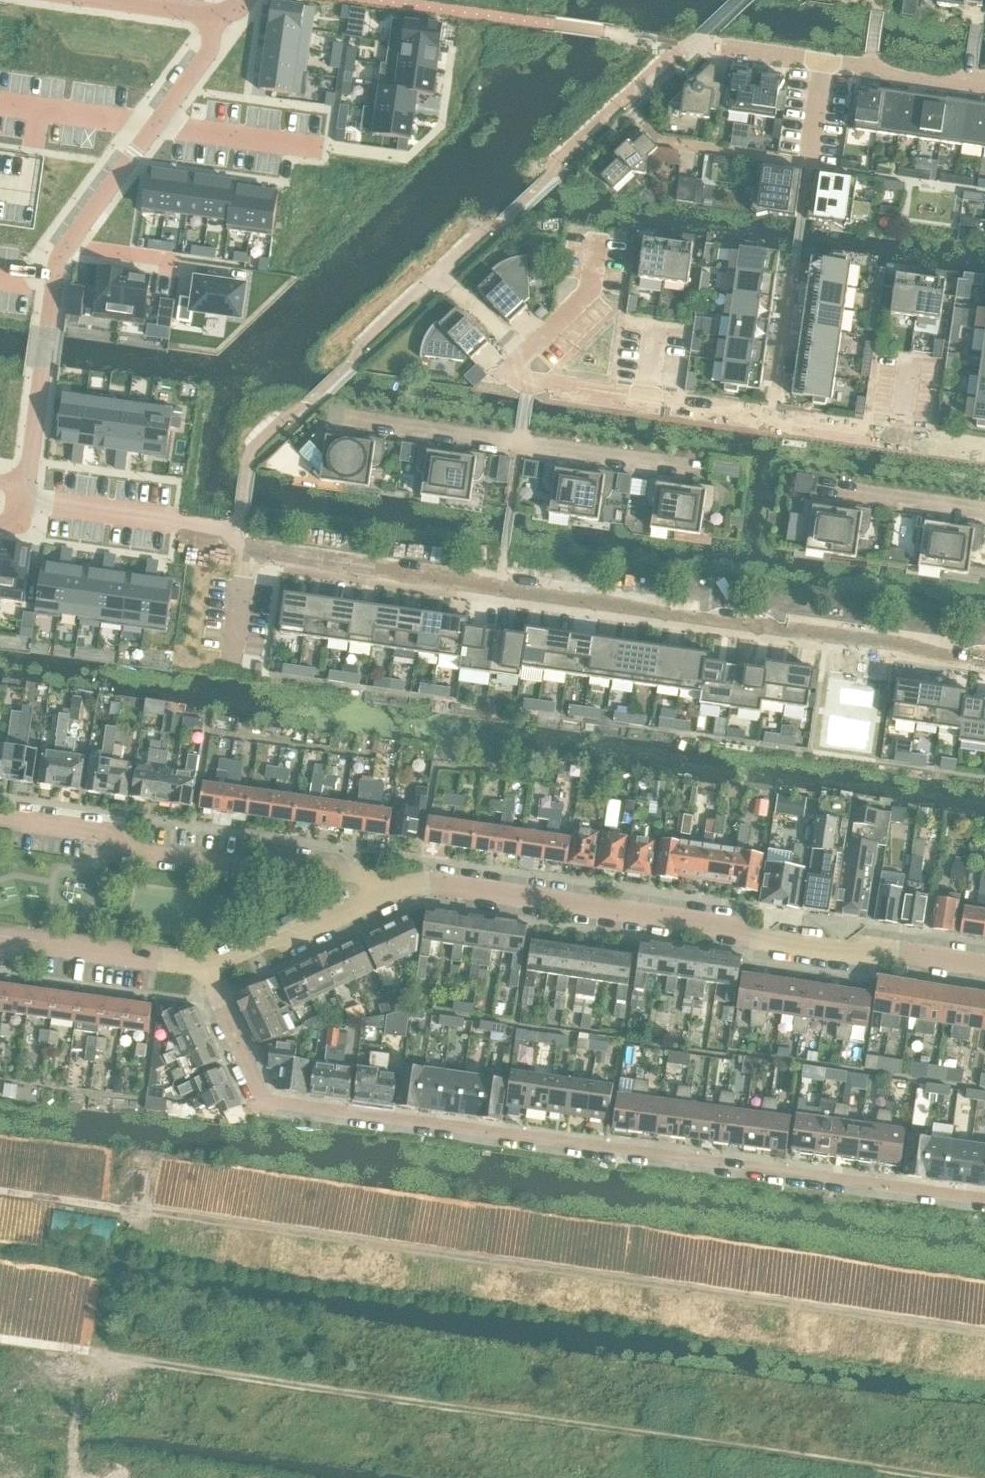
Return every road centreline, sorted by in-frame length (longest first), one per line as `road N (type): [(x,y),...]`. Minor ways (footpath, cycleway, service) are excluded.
road 1 (residential): [(204,969),(268,1104),(984,1206)]
road 2 (residential): [(984,650),(266,555),(252,558),(246,571),(234,658)]
road 3 (residential): [(984,966),(772,945),(734,928),(467,886),(417,883),(390,892)]
road 4 (residential): [(984,445),(529,378)]
road 5 (residential): [(0,819),(111,834),(137,851),(352,873),(390,892)]
road 6 (residential): [(22,483),(58,256),(67,244)]
road 7 (residential): [(204,969),(0,940)]
road 8 (residential): [(390,892),(204,969)]
road 9 (residential): [(336,419),(520,445)]
road 10 (residential): [(805,490),(984,516)]
road 11 (residential): [(153,125),(330,148)]
road 12 (residential): [(520,445),(696,471)]
road 13 (residential): [(529,378),(521,360),(590,293),(598,237)]
road 14 (residential): [(823,61),(984,88)]
road 15 (residential): [(19,501),(169,520)]
road 16 (residential): [(67,244),(153,125)]
road 17 (residential): [(153,125),(233,15)]
road 18 (residential): [(689,45),(823,61)]

